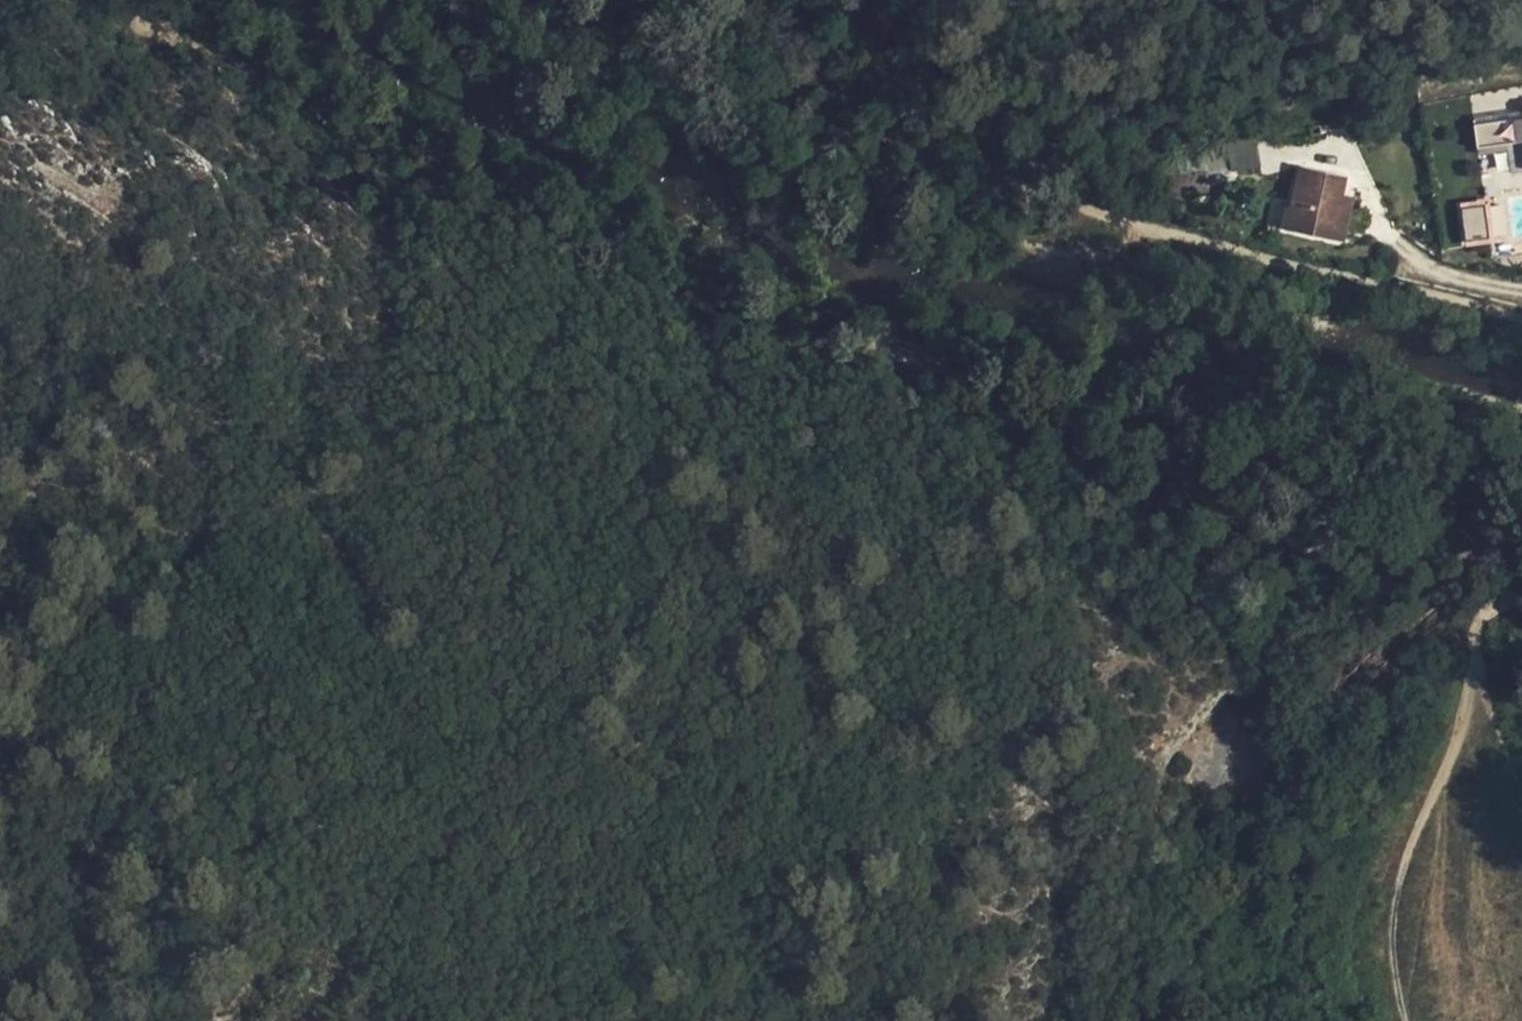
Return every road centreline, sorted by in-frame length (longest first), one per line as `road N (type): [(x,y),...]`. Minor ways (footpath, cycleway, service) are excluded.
road 1 (track): [(1488,603),(1473,639),(1456,746),(1409,849),(1394,907),(1404,1020)]

